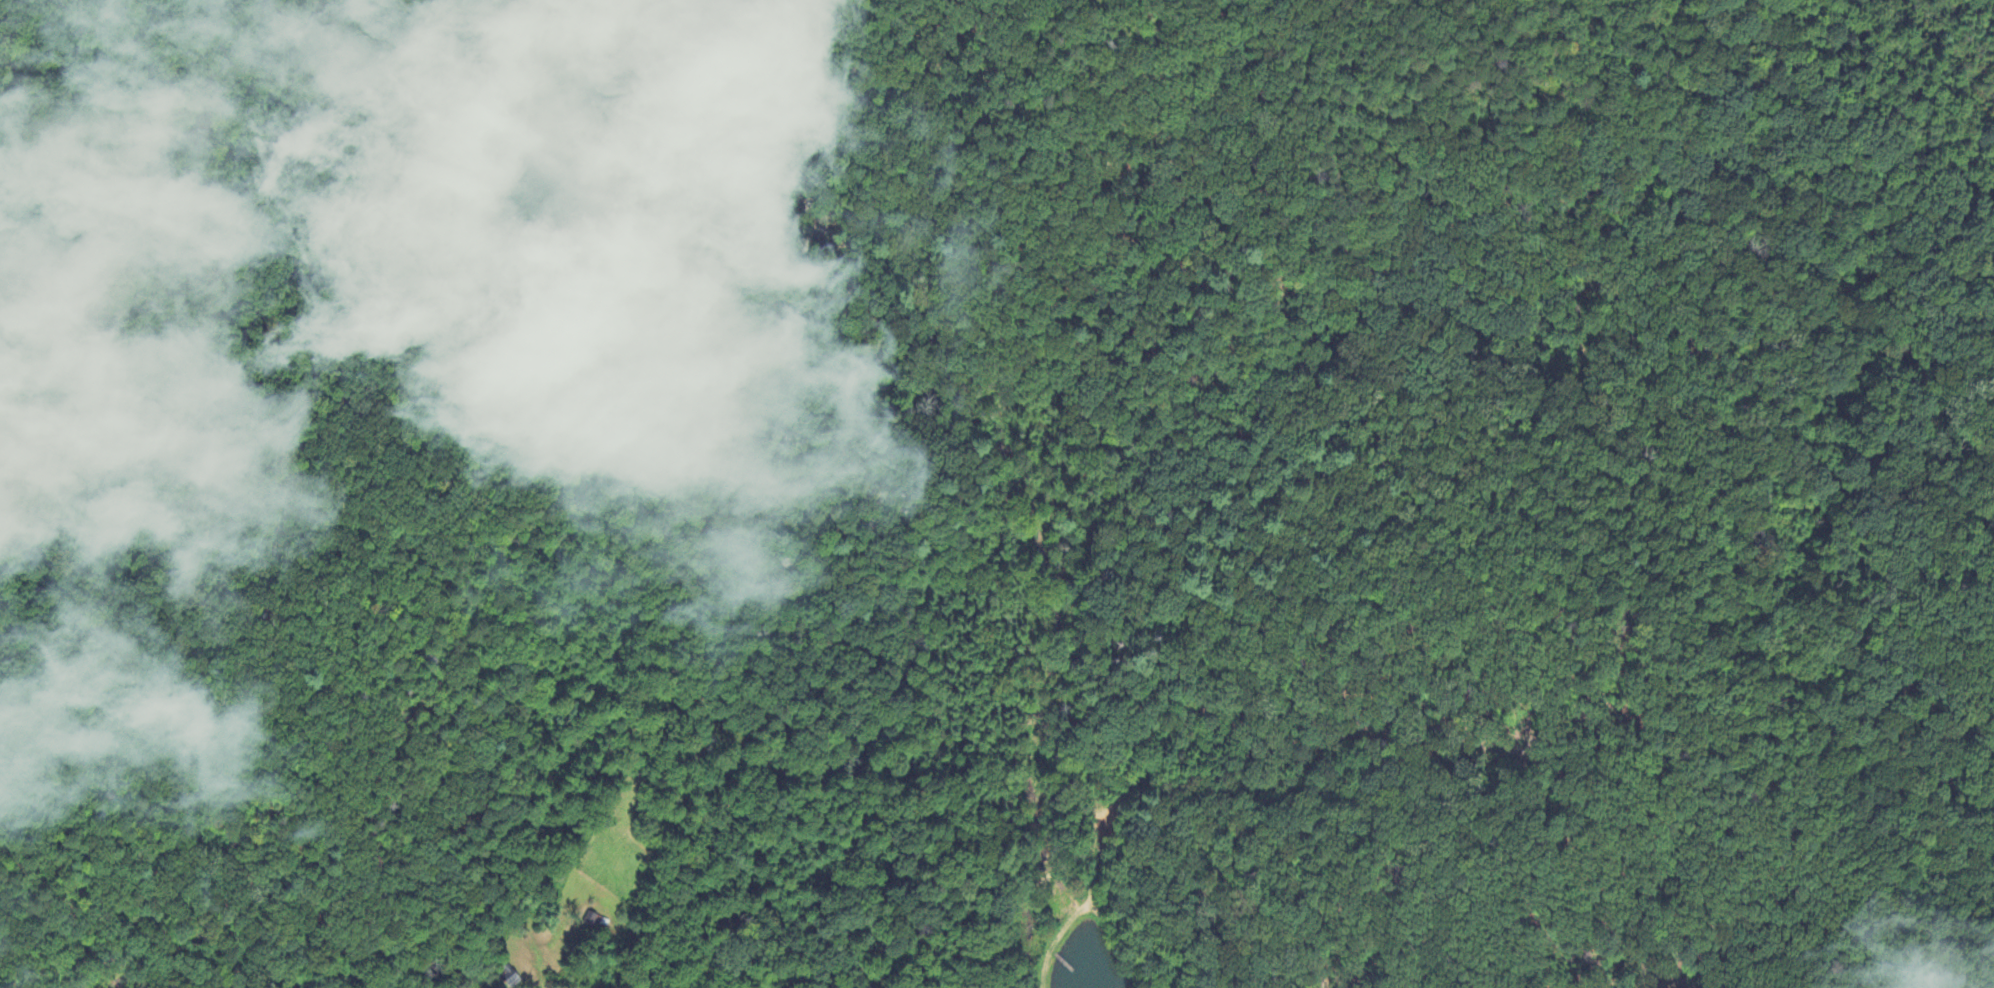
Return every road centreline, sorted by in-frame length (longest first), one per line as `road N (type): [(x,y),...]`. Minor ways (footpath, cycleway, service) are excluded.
road 1 (track): [(1095,875),(1097,828),(1177,602),(1227,536),(1335,434),(1422,382),(1571,371)]
road 2 (track): [(99,257),(0,108)]

